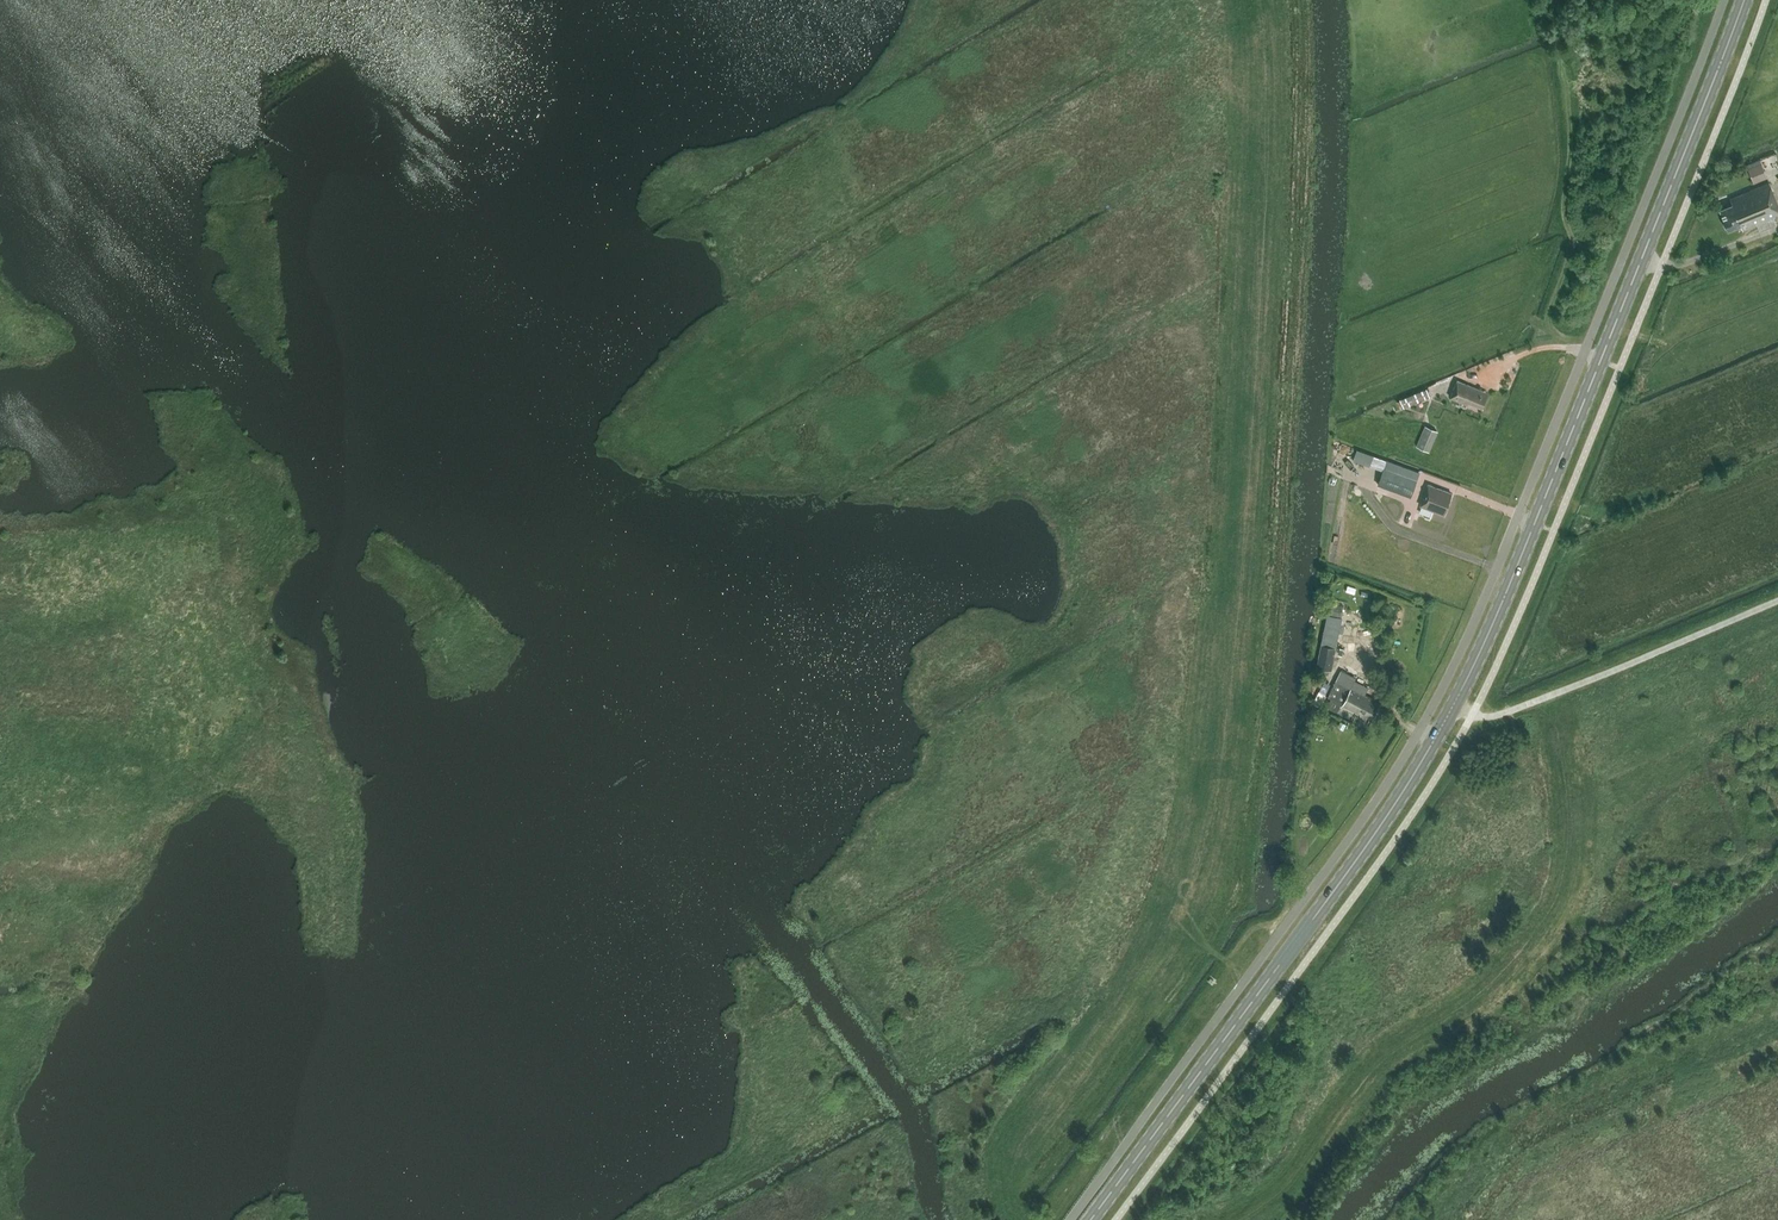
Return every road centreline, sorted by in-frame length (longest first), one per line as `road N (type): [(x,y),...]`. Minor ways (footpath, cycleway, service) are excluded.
road 1 (primary): [(1089,1219),(1367,844),(1454,703),(1744,0)]

